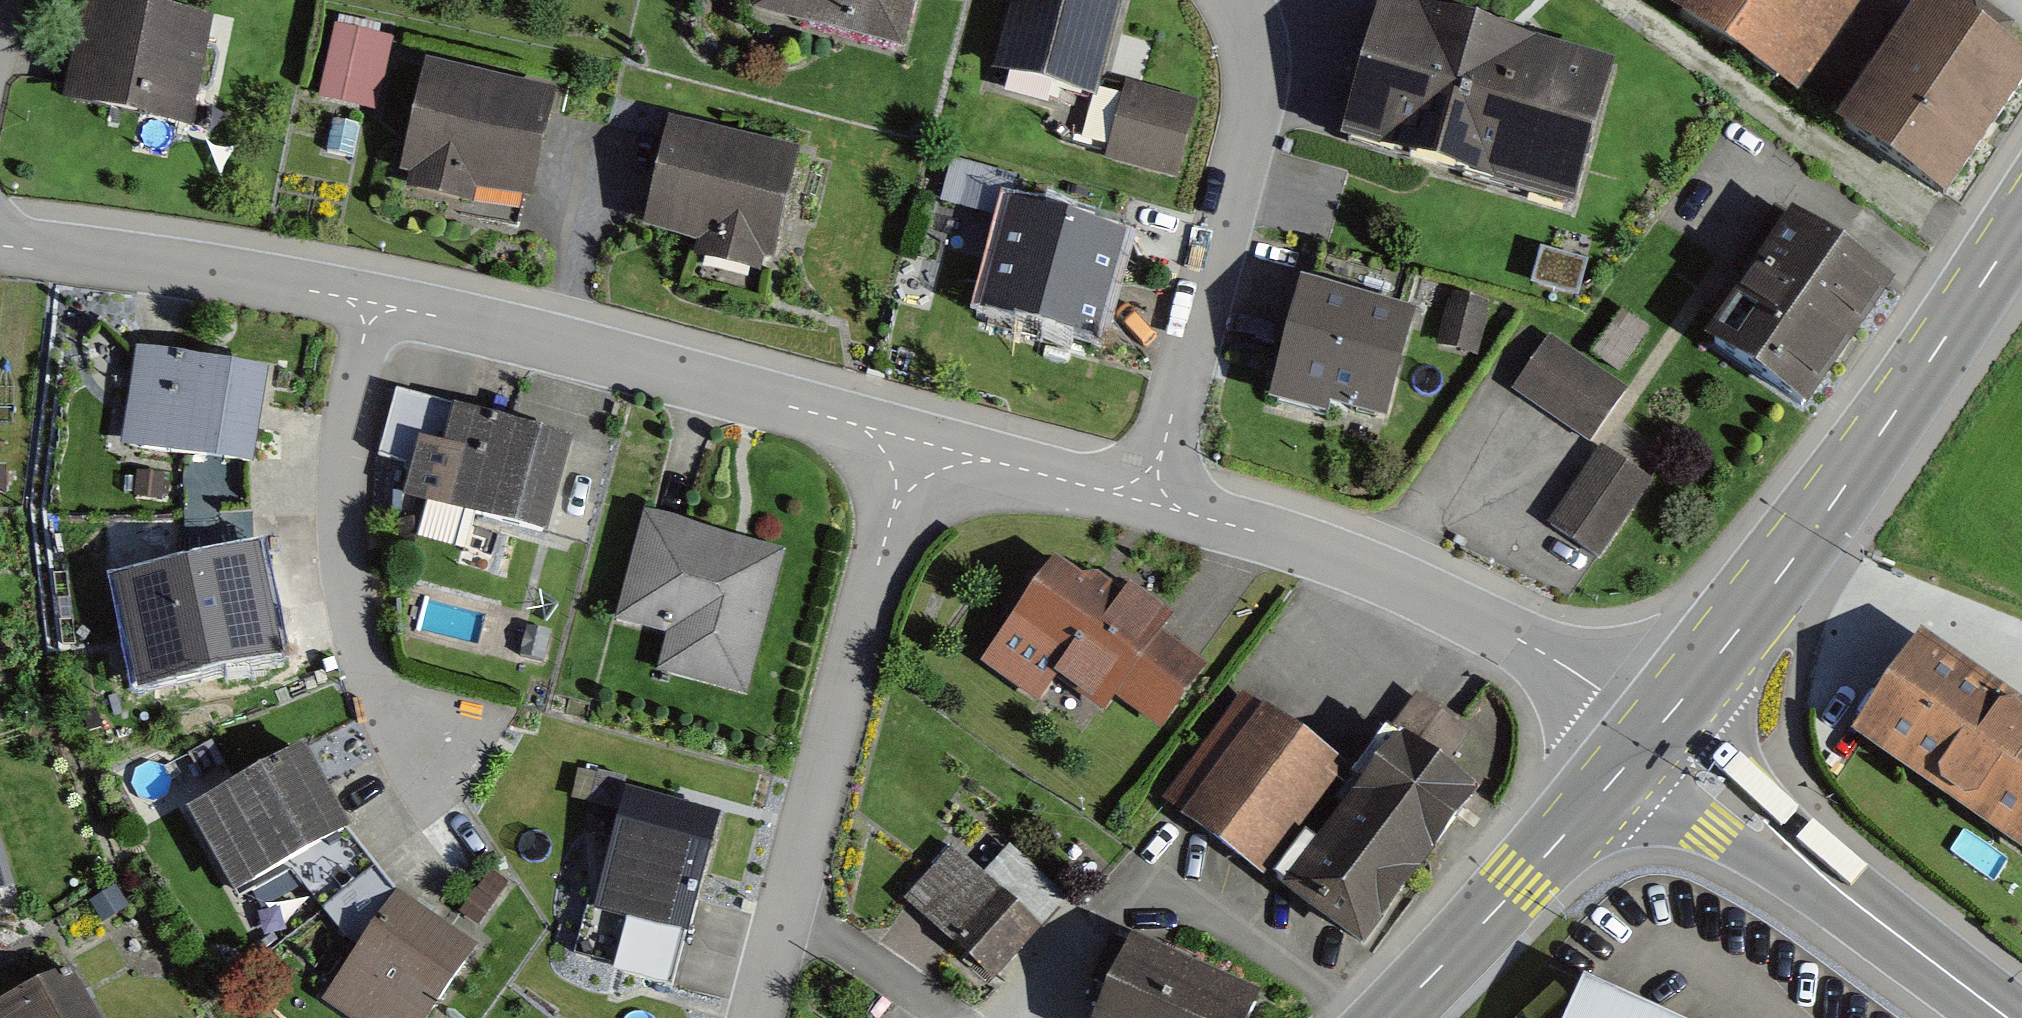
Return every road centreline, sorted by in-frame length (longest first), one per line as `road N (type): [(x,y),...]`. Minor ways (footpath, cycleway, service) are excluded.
road 1 (secondary): [(2021,225),(1806,544),(1652,736)]
road 2 (residential): [(911,459),(755,1017)]
road 3 (residential): [(1652,736),(1601,691),(1523,641),(1424,591),(1355,562),(1196,515),(1147,489)]
road 4 (residential): [(370,310),(417,311),(556,343),(858,425),(911,459)]
road 5 (residential): [(442,815),(383,702),(343,550),(343,449),(370,310)]
road 6 (residential): [(1147,489),(1244,145),(1255,46),(1239,0)]
road 7 (tertiary): [(2010,1017),(1652,736)]
road 8 (secondary): [(1652,736),(1391,1017)]
road 9 (residential): [(0,242),(217,273),(333,295),(370,310)]
road 10 (residential): [(1147,489),(1093,489),(996,461),(911,459)]

